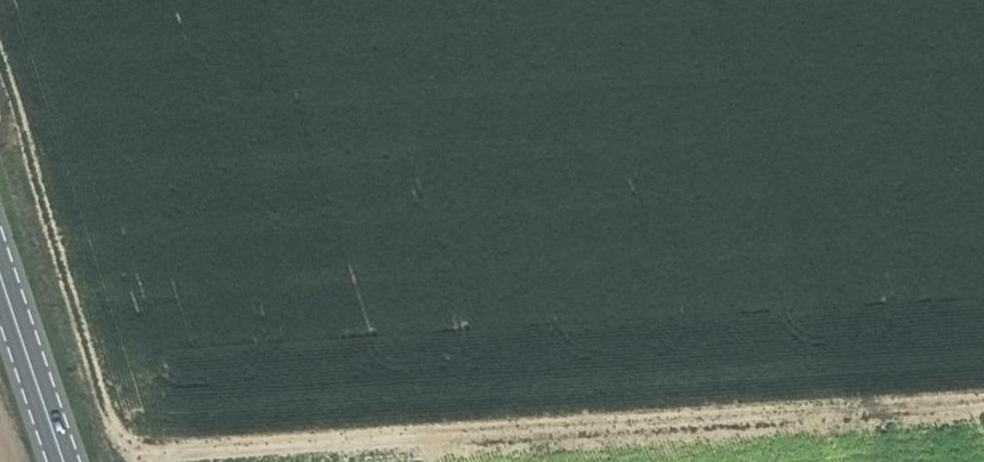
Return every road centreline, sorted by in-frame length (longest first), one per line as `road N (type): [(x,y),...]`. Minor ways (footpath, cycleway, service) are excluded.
road 1 (secondary): [(0,258),(70,461)]

